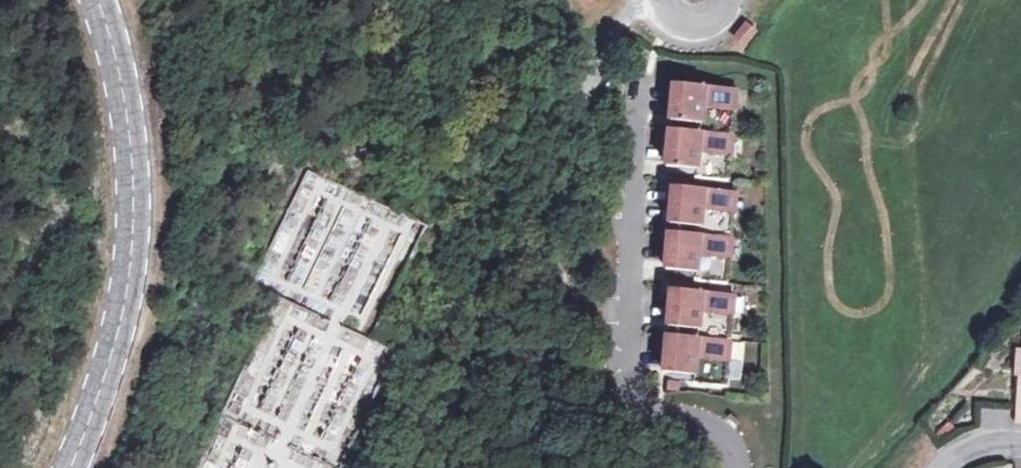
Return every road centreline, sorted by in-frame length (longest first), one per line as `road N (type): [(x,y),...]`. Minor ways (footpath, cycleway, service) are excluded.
road 1 (secondary): [(68,467),(103,384),(125,295),(131,146),(115,54),(94,0)]
road 2 (track): [(534,467),(598,83)]

